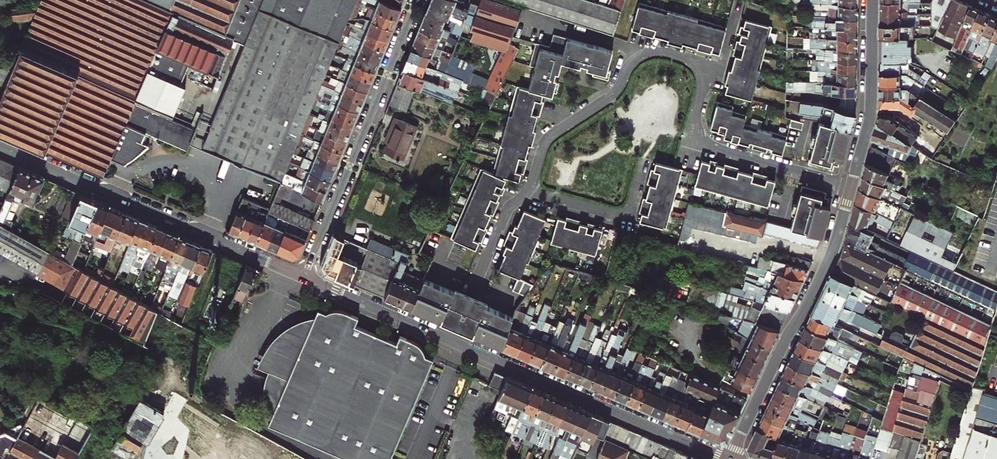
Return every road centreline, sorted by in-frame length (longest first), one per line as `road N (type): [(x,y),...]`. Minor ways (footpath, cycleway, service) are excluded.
road 1 (residential): [(849,184),(704,142),(696,124),(707,69),(659,50),(635,58),(610,95),(548,135),(528,189)]
road 2 (tertiary): [(303,276),(0,146)]
road 3 (residential): [(417,0),(303,276)]
road 4 (tertiary): [(725,458),(451,341)]
road 5 (tertiary): [(827,261),(732,458)]
road 6 (residential): [(528,189),(504,212),(451,341)]
road 7 (tertiary): [(451,341),(303,276)]
road 8 (residential): [(528,189),(629,216),(642,161)]
road 9 (residential): [(827,261),(696,227)]

